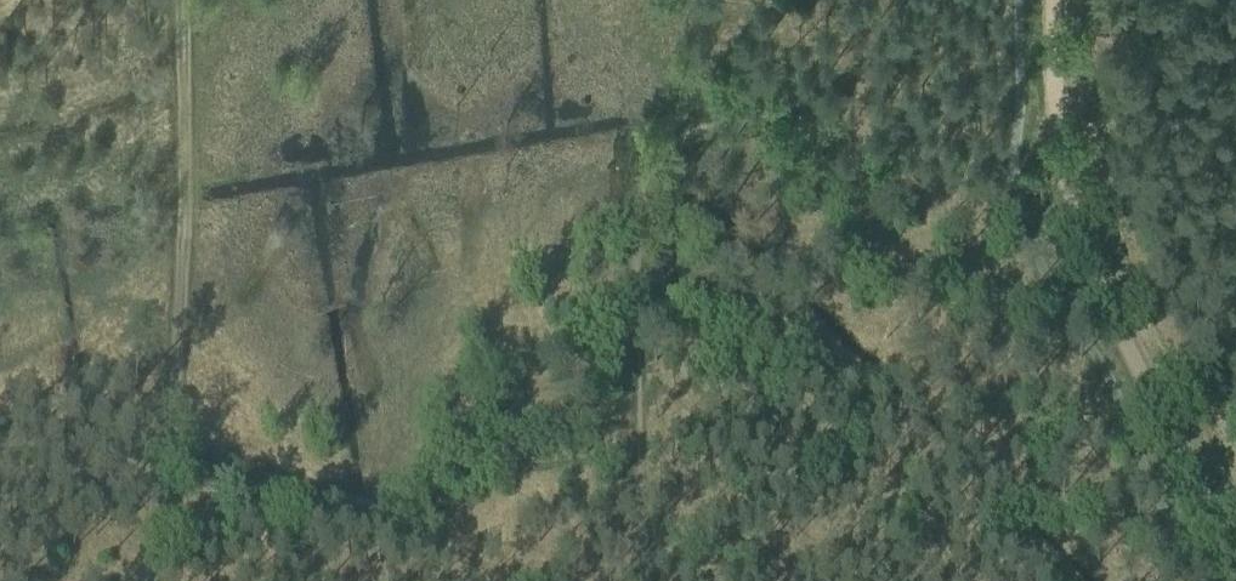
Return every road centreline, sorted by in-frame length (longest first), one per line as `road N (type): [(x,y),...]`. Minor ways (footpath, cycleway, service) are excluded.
road 1 (track): [(1235,564),(1119,330),(1083,230),(1059,148),(1056,0)]
road 2 (track): [(182,0),(183,273),(154,580)]
road 3 (track): [(0,429),(170,436)]

